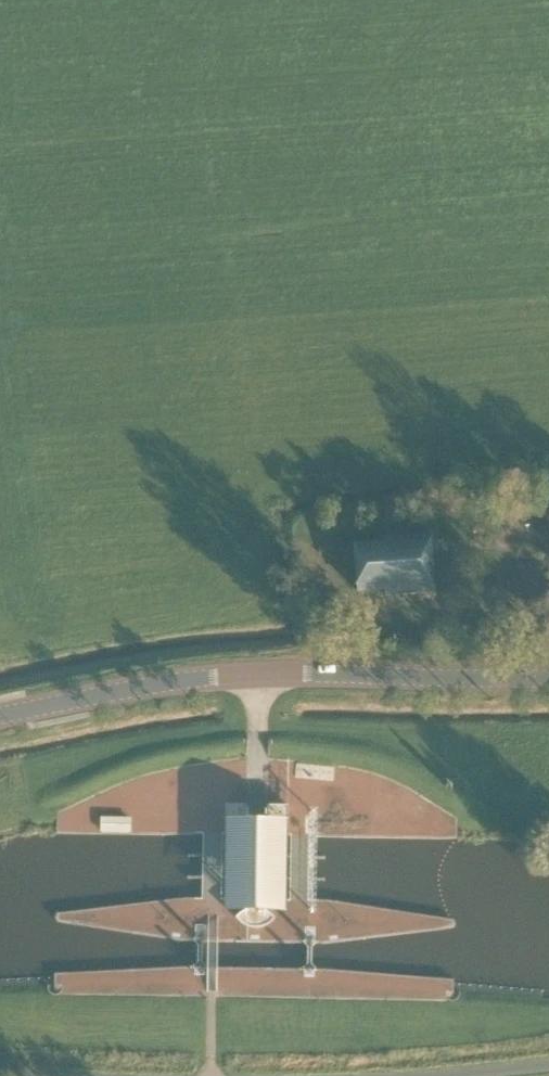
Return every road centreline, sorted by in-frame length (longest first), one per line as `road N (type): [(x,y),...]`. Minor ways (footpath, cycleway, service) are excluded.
road 1 (secondary): [(0,715),(225,677),(548,679)]
road 2 (unclassified): [(421,1075),(548,1064)]

